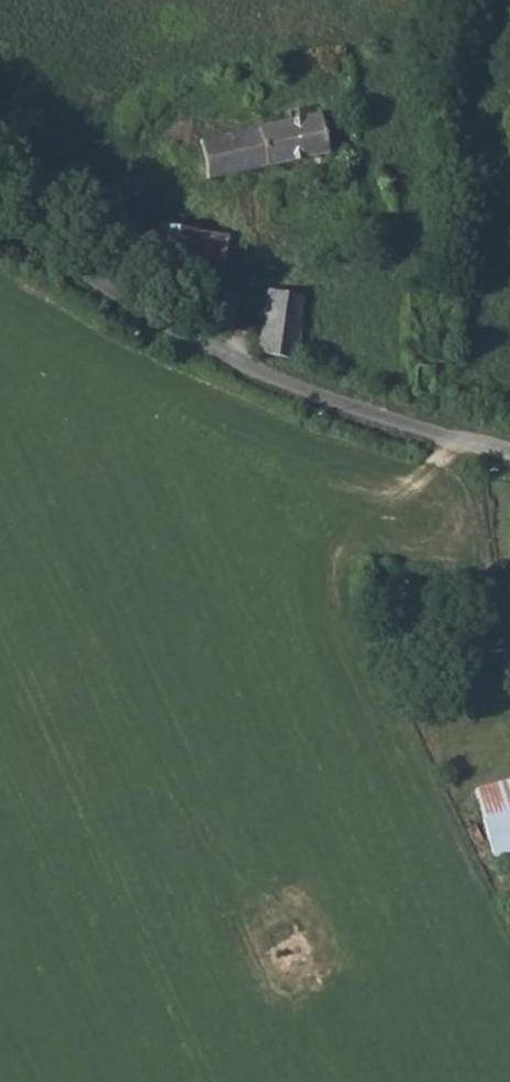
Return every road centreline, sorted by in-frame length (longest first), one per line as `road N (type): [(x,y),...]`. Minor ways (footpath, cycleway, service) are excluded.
road 1 (unclassified): [(509,456),(377,418),(160,327)]
road 2 (track): [(160,327),(0,230)]

